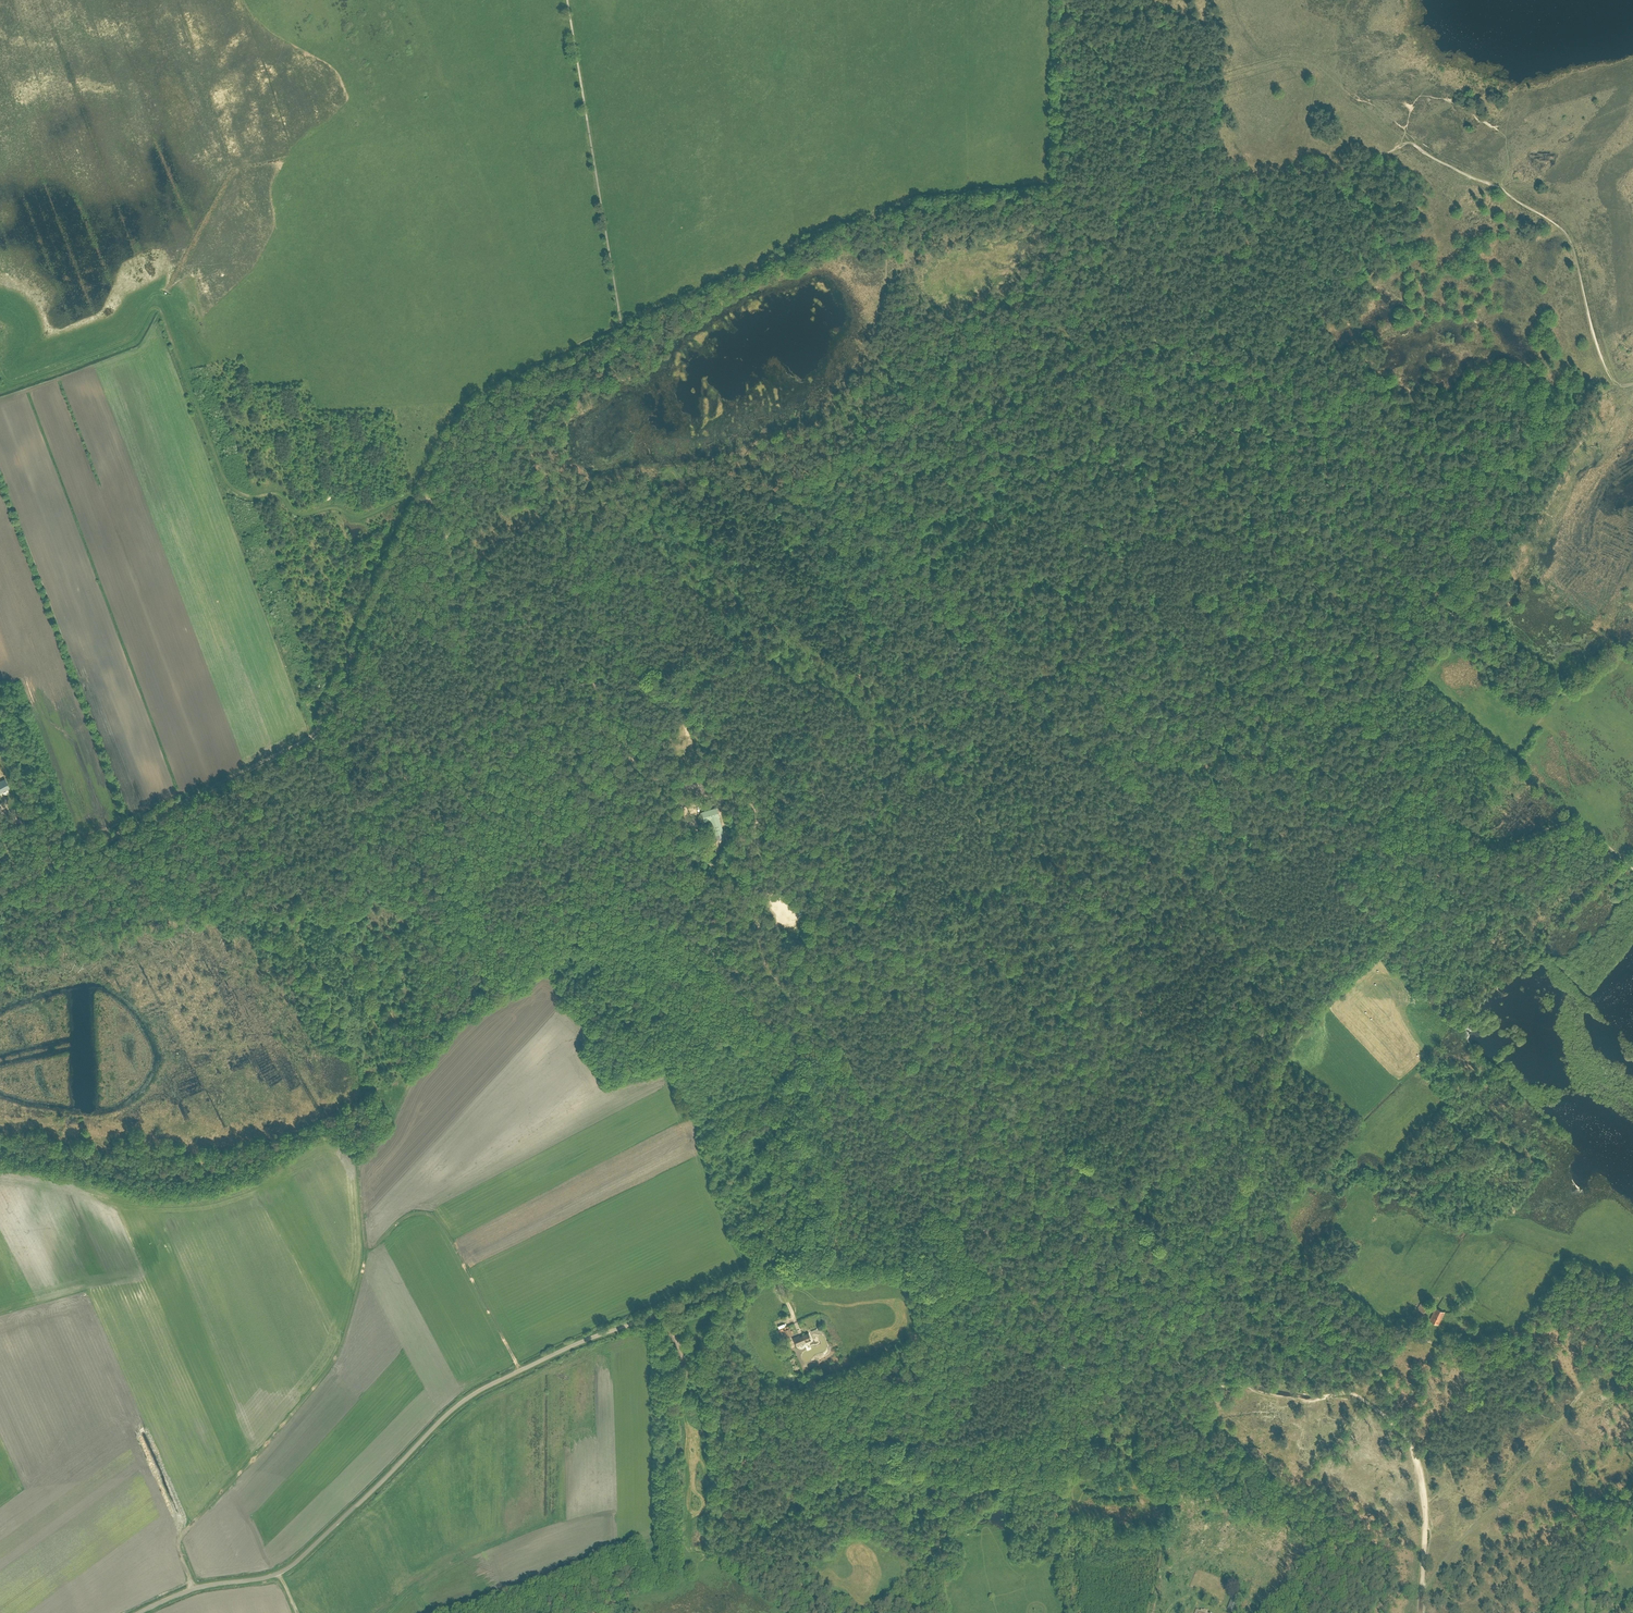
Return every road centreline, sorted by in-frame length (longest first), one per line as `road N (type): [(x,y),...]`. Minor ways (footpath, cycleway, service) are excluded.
road 1 (unclassified): [(136,1612),(194,1589),(288,1569),(476,1391),(758,1272)]
road 2 (track): [(1632,384),(1614,383),(1606,370),(1566,233),(1501,188),(1408,142),(1370,161),(1060,186)]
road 3 (track): [(427,498),(312,734),(0,891)]
road 4 (track): [(0,368),(13,384),(60,368),(134,340),(161,308),(231,487),(247,496),(280,495),(299,513),(332,507),(359,516),(400,499),(421,500)]
road 5 (track): [(758,926),(775,978),(841,1043),(856,1077),(904,1123),(995,1242),(1005,1269),(996,1279)]
road 6 (track): [(447,539),(466,580),(512,609),(594,682),(602,731),(640,769),(679,785),(727,786)]
road 7 (track): [(194,1589),(180,1539),(329,1367),(366,1253)]
road 8 (track): [(231,777),(267,841),(285,899),(316,907),(407,1094)]
road 9 (track): [(287,1161),(224,1189),(165,1197),(0,1167)]
road 10 (track): [(622,325),(459,412),(427,498)]
road 11 (track): [(1476,841),(1499,780),(1559,691),(1632,643)]
road 12 (track): [(520,1370),(434,1215),(409,1215),(366,1253)]
road 13 (track): [(996,1279),(961,1279),(926,1292),(886,1272),(758,1272)]
road 14 (track): [(1424,1537),(1411,1444),(1380,1411),(1345,1392)]
road 15 (track): [(727,786),(755,804),(752,856),(770,886),(754,905)]
road 16 (track): [(1407,1436),(1385,1371),(1407,1340),(1436,1344)]
road 17 (track): [(1015,1284),(1083,1349),(1102,1379)]

